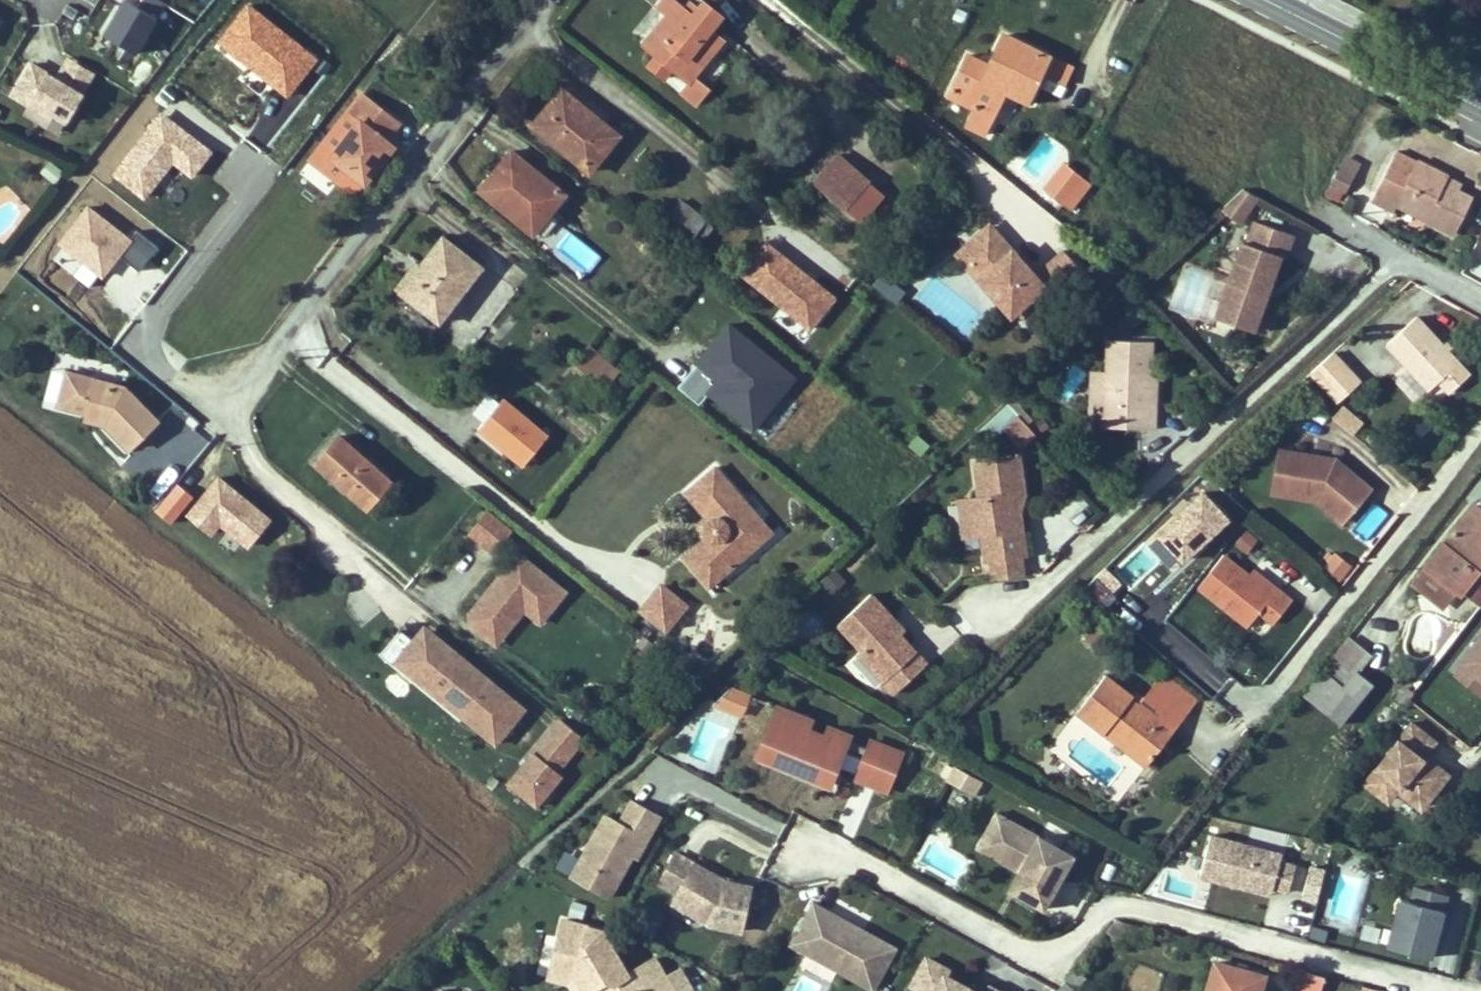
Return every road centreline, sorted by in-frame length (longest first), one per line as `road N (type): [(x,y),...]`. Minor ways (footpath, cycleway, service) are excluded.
road 1 (residential): [(1444,990),(1136,909),(1103,914),(1074,947),(1032,951),(860,862),(796,855)]
road 2 (residential): [(982,644),(1403,258),(1480,302)]
road 3 (residential): [(235,403),(549,0)]
road 4 (residential): [(1251,716),(1480,428)]
road 5 (residential): [(235,403),(185,385),(135,345),(259,178)]
road 6 (secondary): [(1480,106),(1270,0)]

